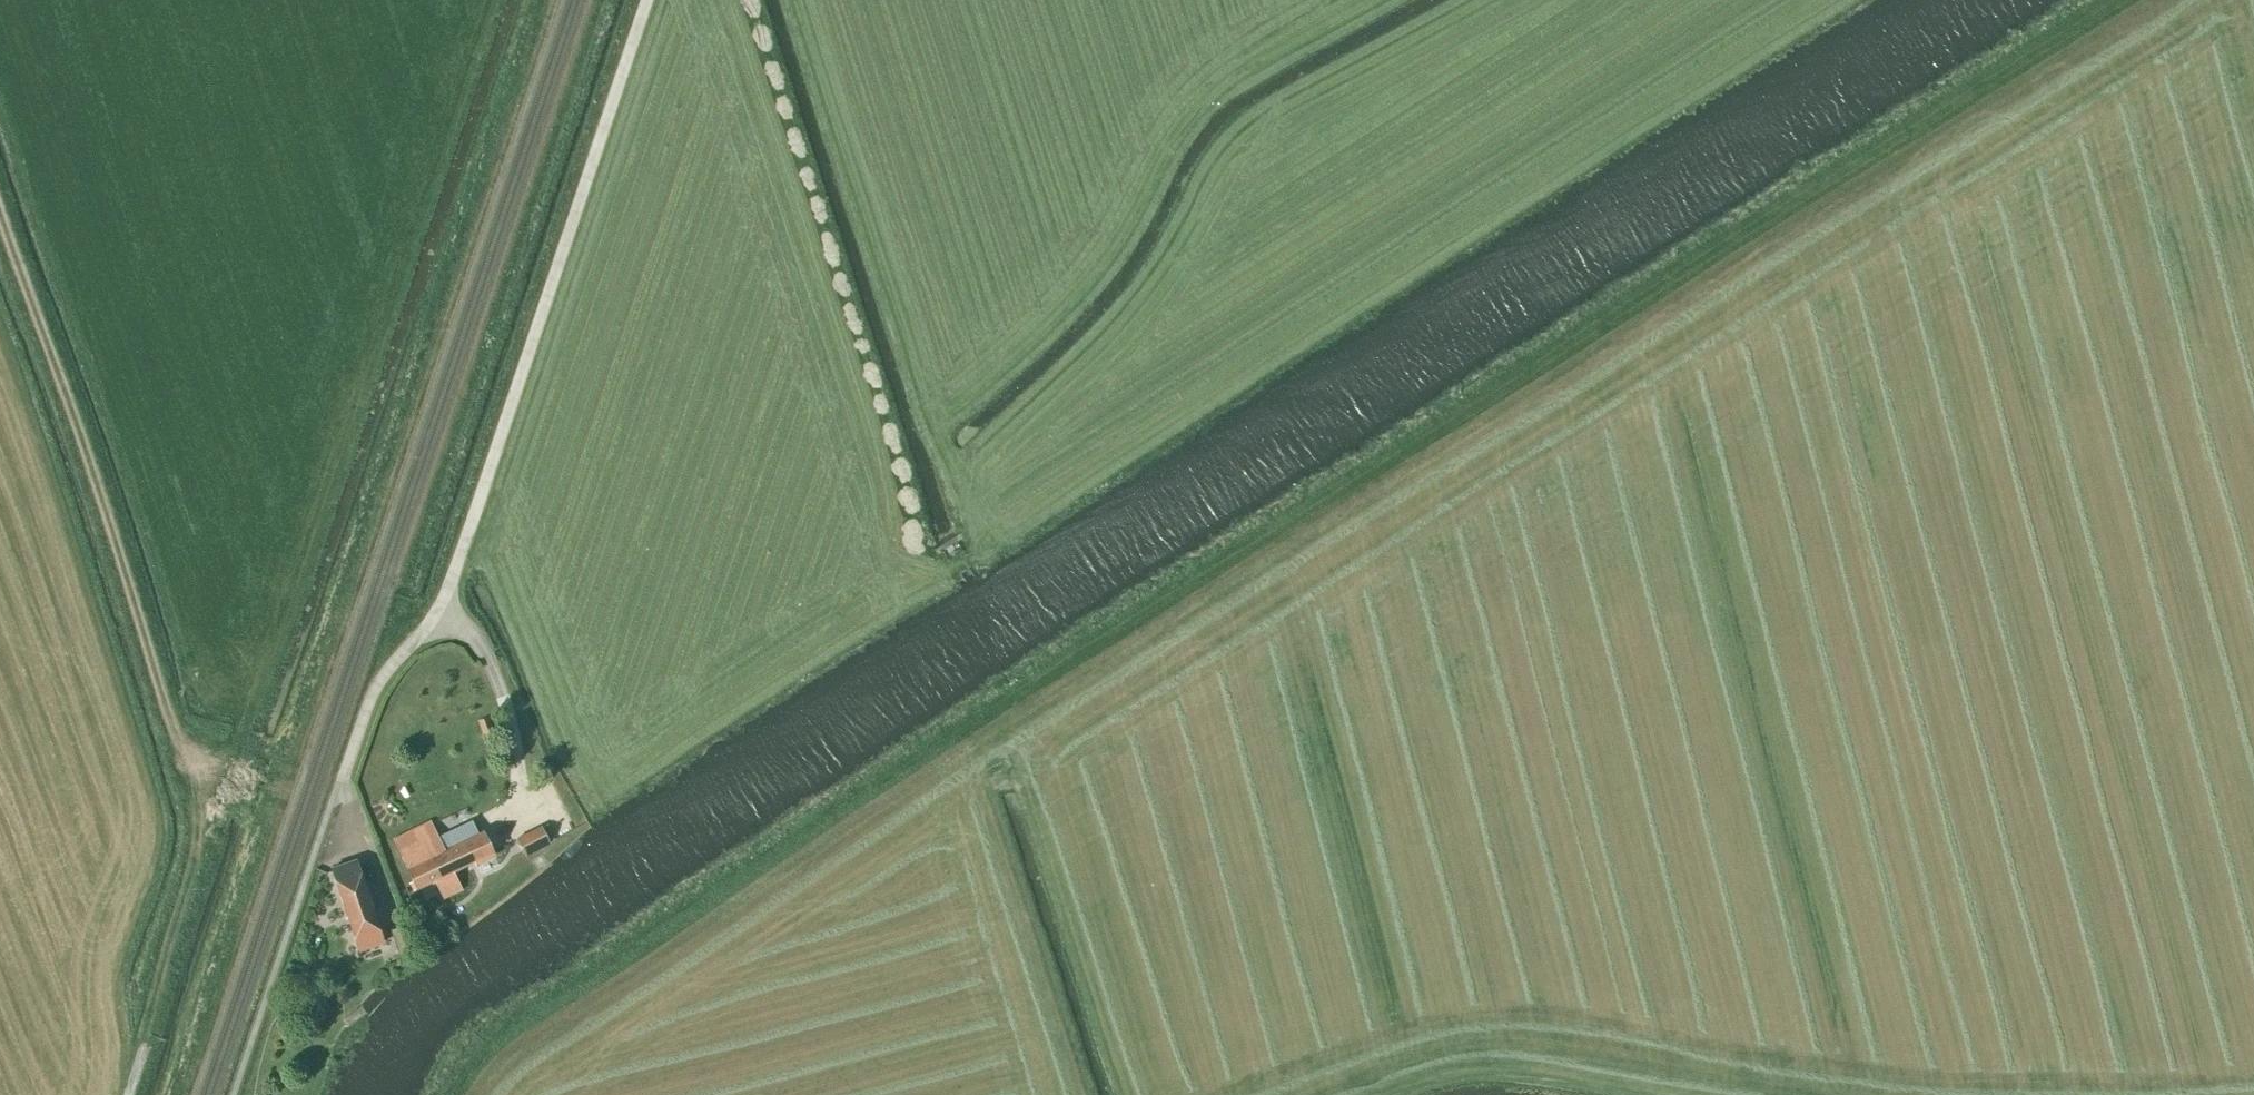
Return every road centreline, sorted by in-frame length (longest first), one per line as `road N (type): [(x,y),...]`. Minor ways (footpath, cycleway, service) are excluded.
road 1 (track): [(0,200),(178,733),(207,765),(228,754),(244,720)]
road 2 (track): [(124,1094),(211,811),(207,765)]

